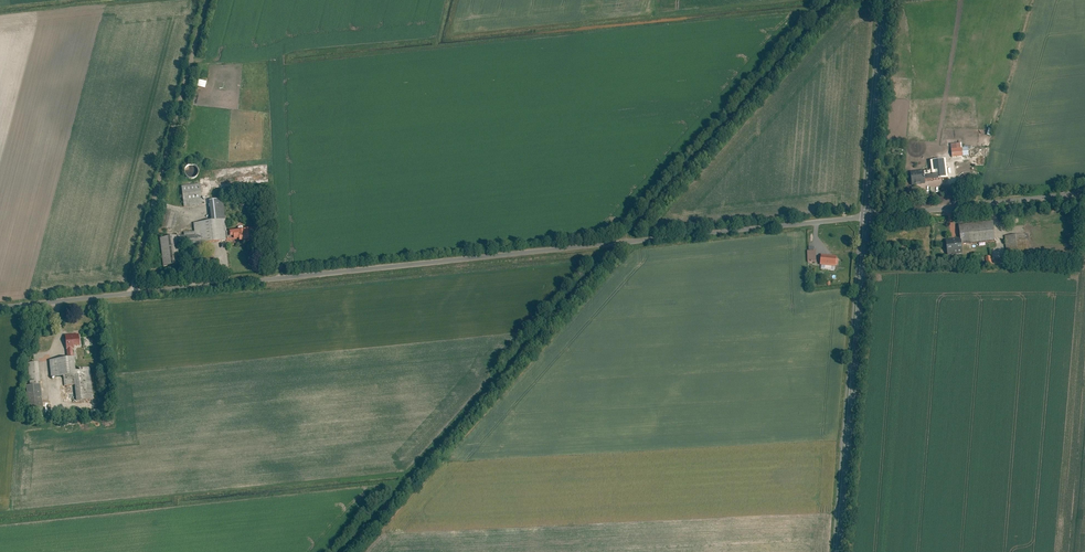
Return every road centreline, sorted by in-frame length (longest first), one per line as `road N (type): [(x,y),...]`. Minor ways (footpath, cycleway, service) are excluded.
road 1 (residential): [(0,307),(867,216)]
road 2 (tertiary): [(867,216),(839,551)]
road 3 (track): [(207,0),(130,293)]
road 4 (unclassified): [(867,216),(1084,195)]
road 5 (tertiary): [(887,0),(867,216)]

